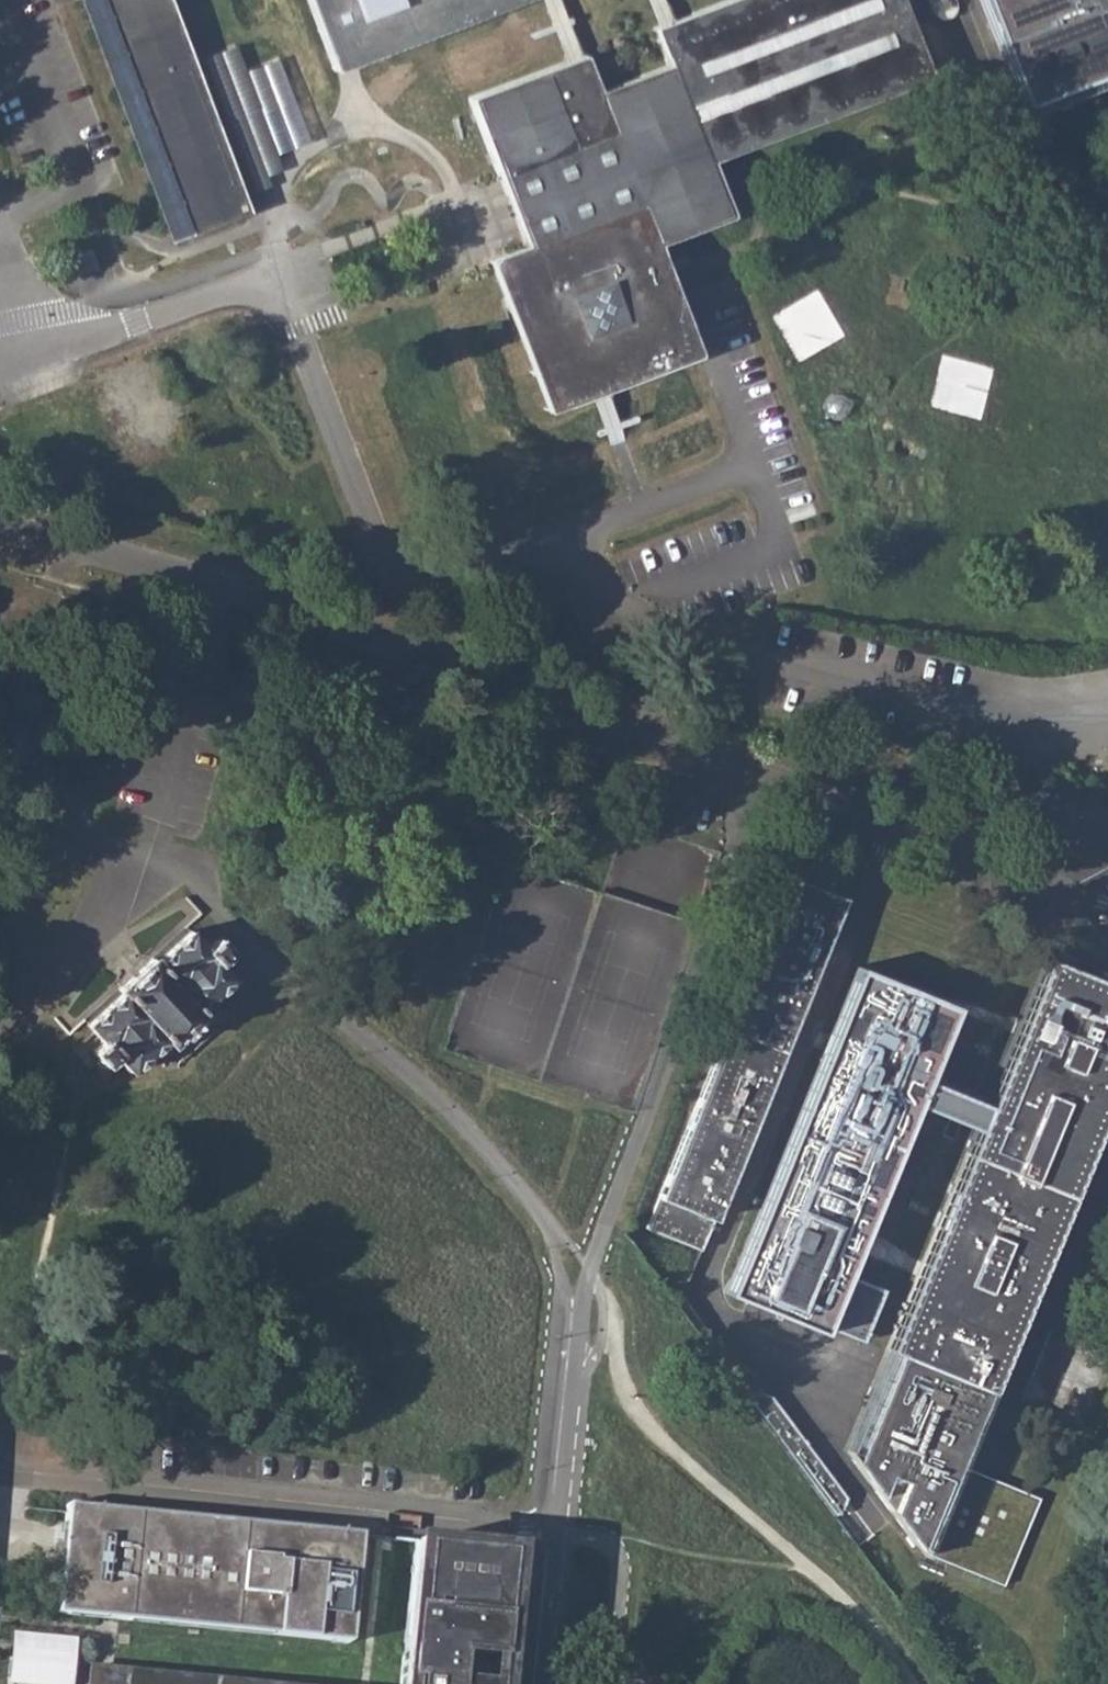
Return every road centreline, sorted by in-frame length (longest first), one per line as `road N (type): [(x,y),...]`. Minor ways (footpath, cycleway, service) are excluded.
road 1 (residential): [(0,523),(180,567),(839,804)]

